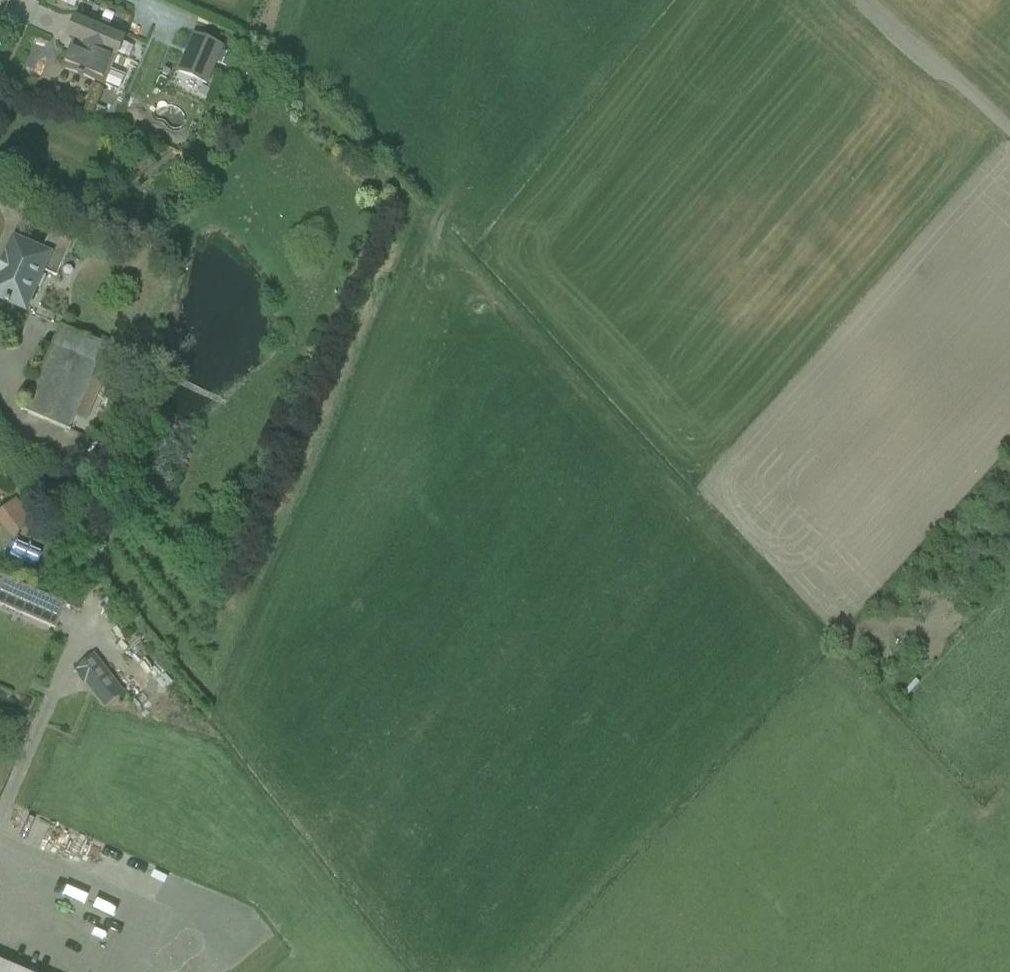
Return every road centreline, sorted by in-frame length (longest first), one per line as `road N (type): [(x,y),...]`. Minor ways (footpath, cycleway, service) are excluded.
road 1 (unclassified): [(860,0),(1009,131)]

